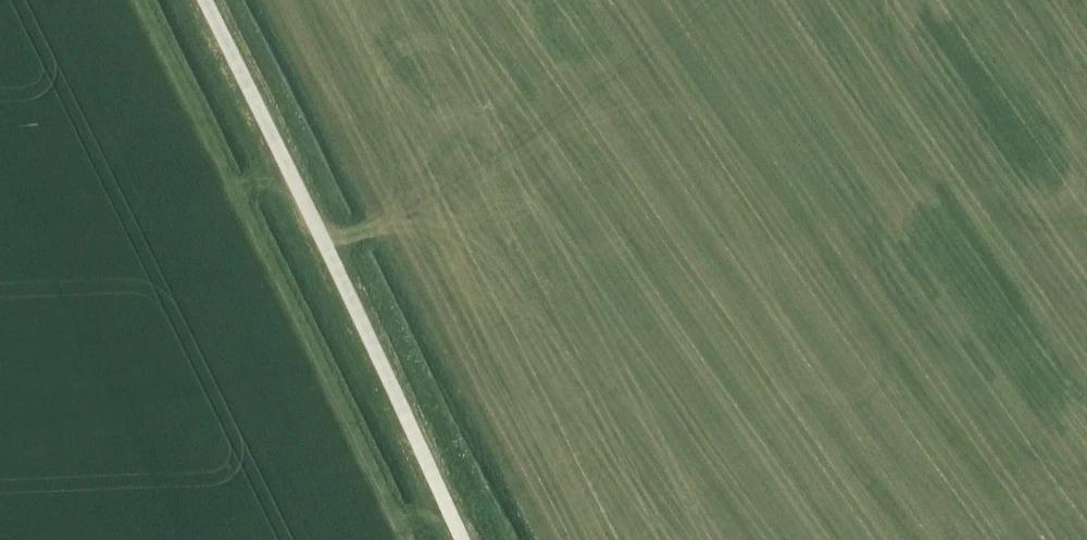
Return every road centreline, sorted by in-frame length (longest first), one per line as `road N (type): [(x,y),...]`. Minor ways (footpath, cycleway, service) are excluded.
road 1 (unclassified): [(496,539),(221,0)]

